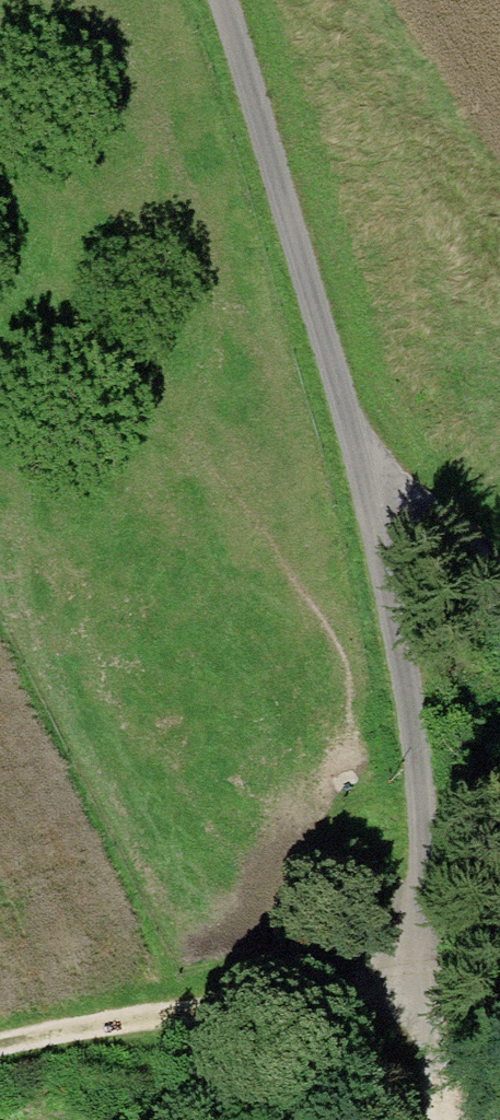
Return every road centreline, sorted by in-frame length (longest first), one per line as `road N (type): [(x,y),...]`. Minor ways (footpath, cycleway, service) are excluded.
road 1 (track): [(214,0),(362,467),(418,777)]
road 2 (track): [(429,981),(81,1020),(0,1041)]
road 3 (track): [(438,1119),(418,777)]
road 4 (track): [(362,467),(499,586)]

